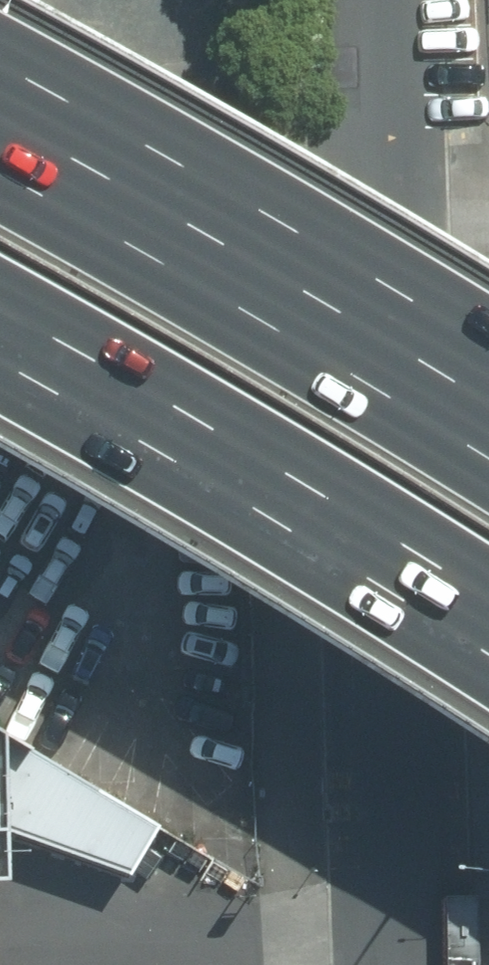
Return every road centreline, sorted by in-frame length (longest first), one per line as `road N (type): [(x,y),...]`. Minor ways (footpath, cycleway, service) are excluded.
road 1 (residential): [(396,964),(370,0)]
road 2 (motorway): [(488,565),(330,461),(0,271)]
road 3 (motorway): [(0,148),(488,426)]

